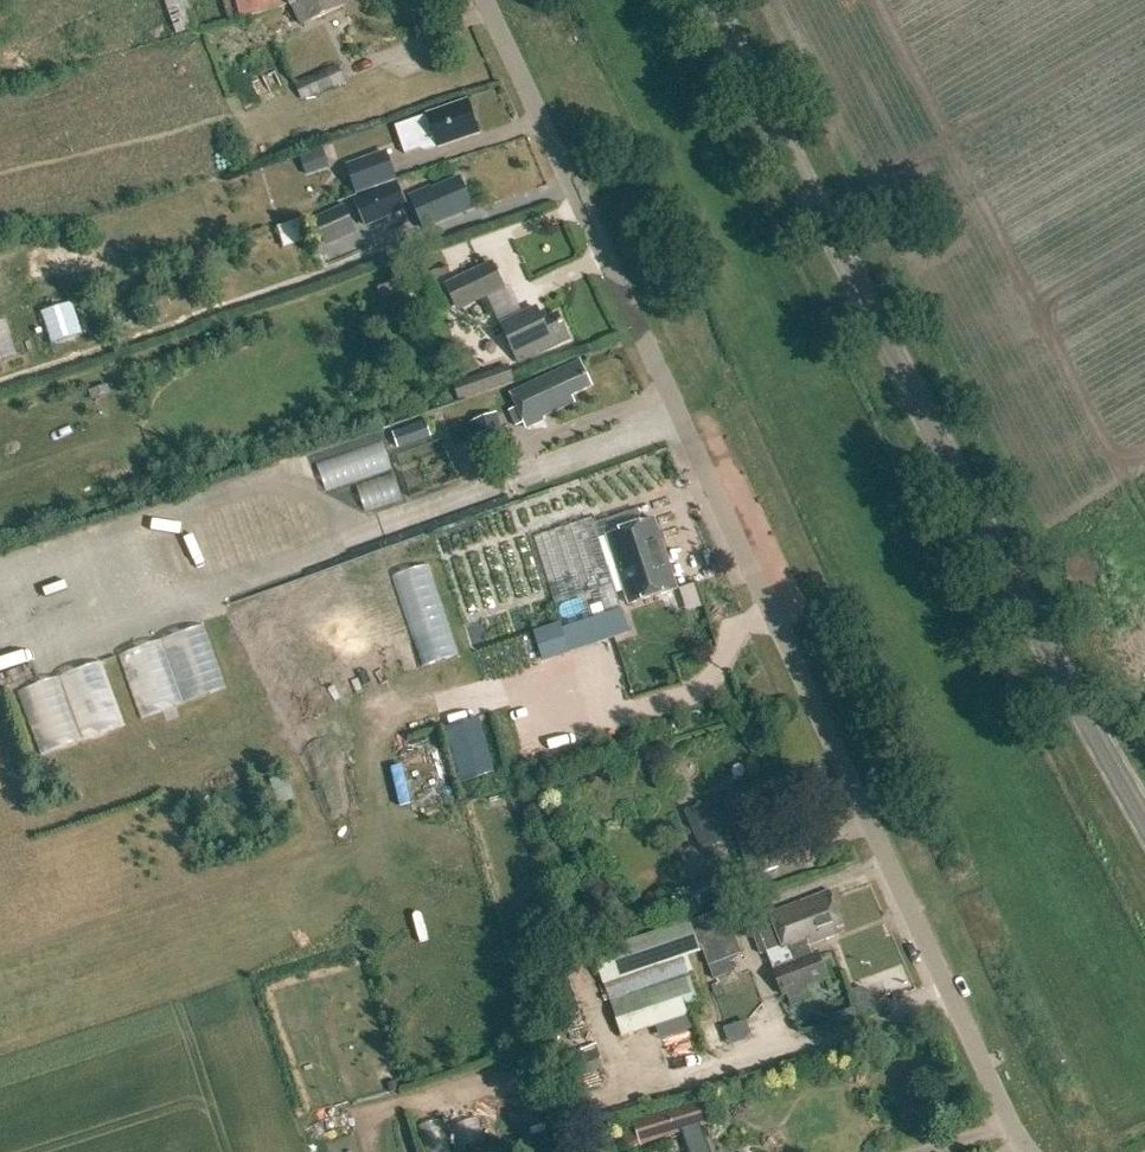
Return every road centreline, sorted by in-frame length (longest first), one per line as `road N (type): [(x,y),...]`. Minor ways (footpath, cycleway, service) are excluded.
road 1 (unclassified): [(1030,1151),(1014,1134),(485,0)]
road 2 (tertiary): [(1144,820),(1017,591),(712,0)]

